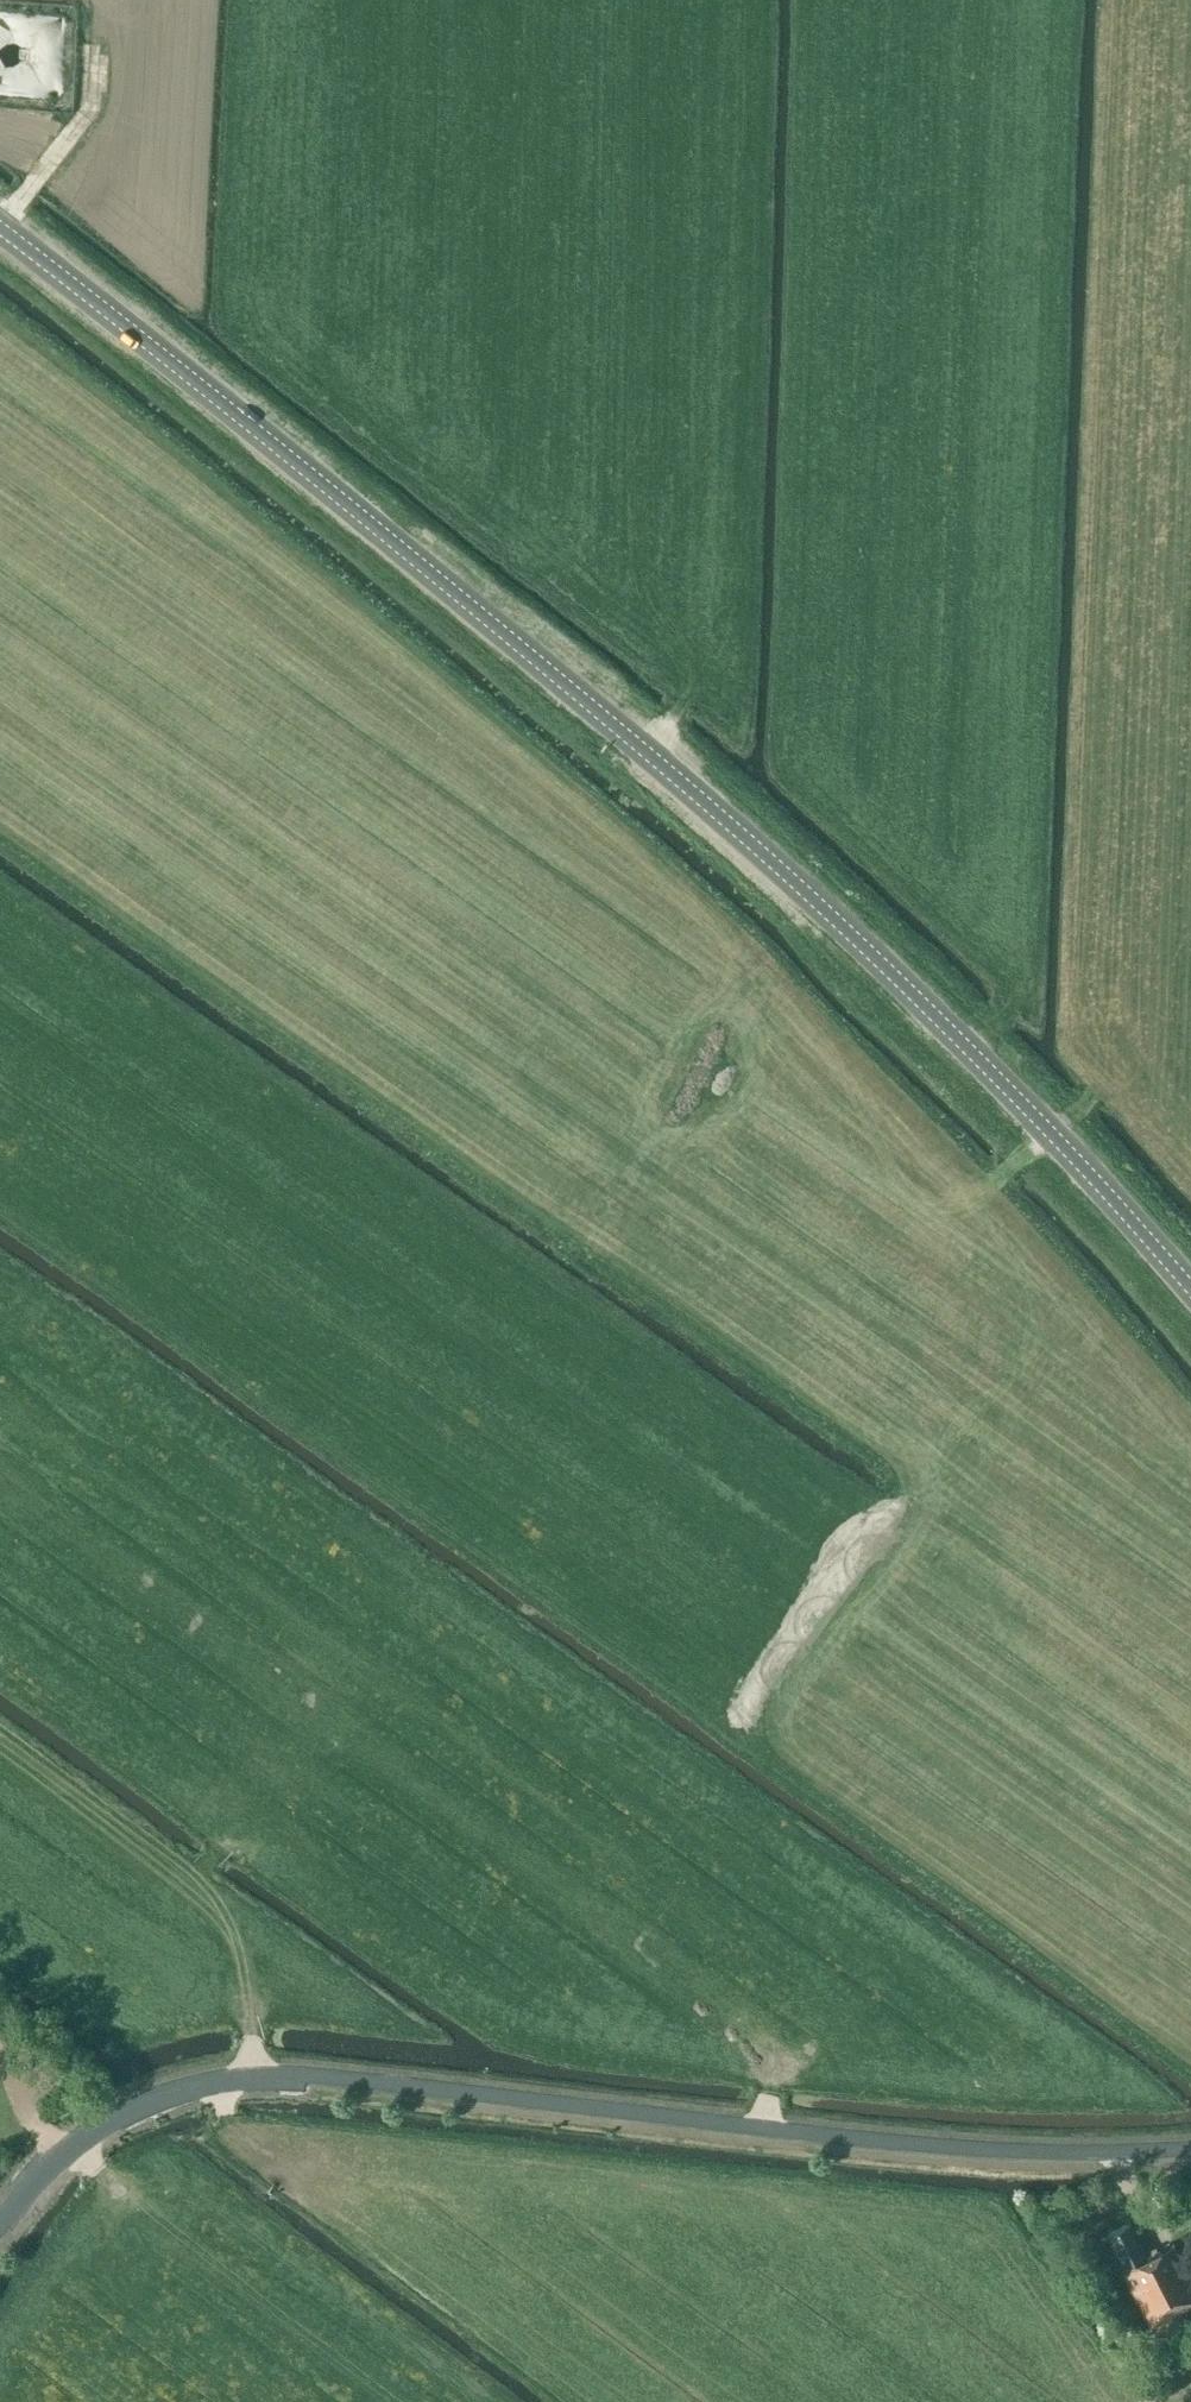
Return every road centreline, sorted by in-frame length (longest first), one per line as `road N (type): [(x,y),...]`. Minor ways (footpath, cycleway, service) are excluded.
road 1 (tertiary): [(1190,1297),(875,956),(578,692),(0,224)]
road 2 (unclassified): [(0,2243),(59,2161),(141,2104),(250,2075),(922,2144),(1190,2149)]

